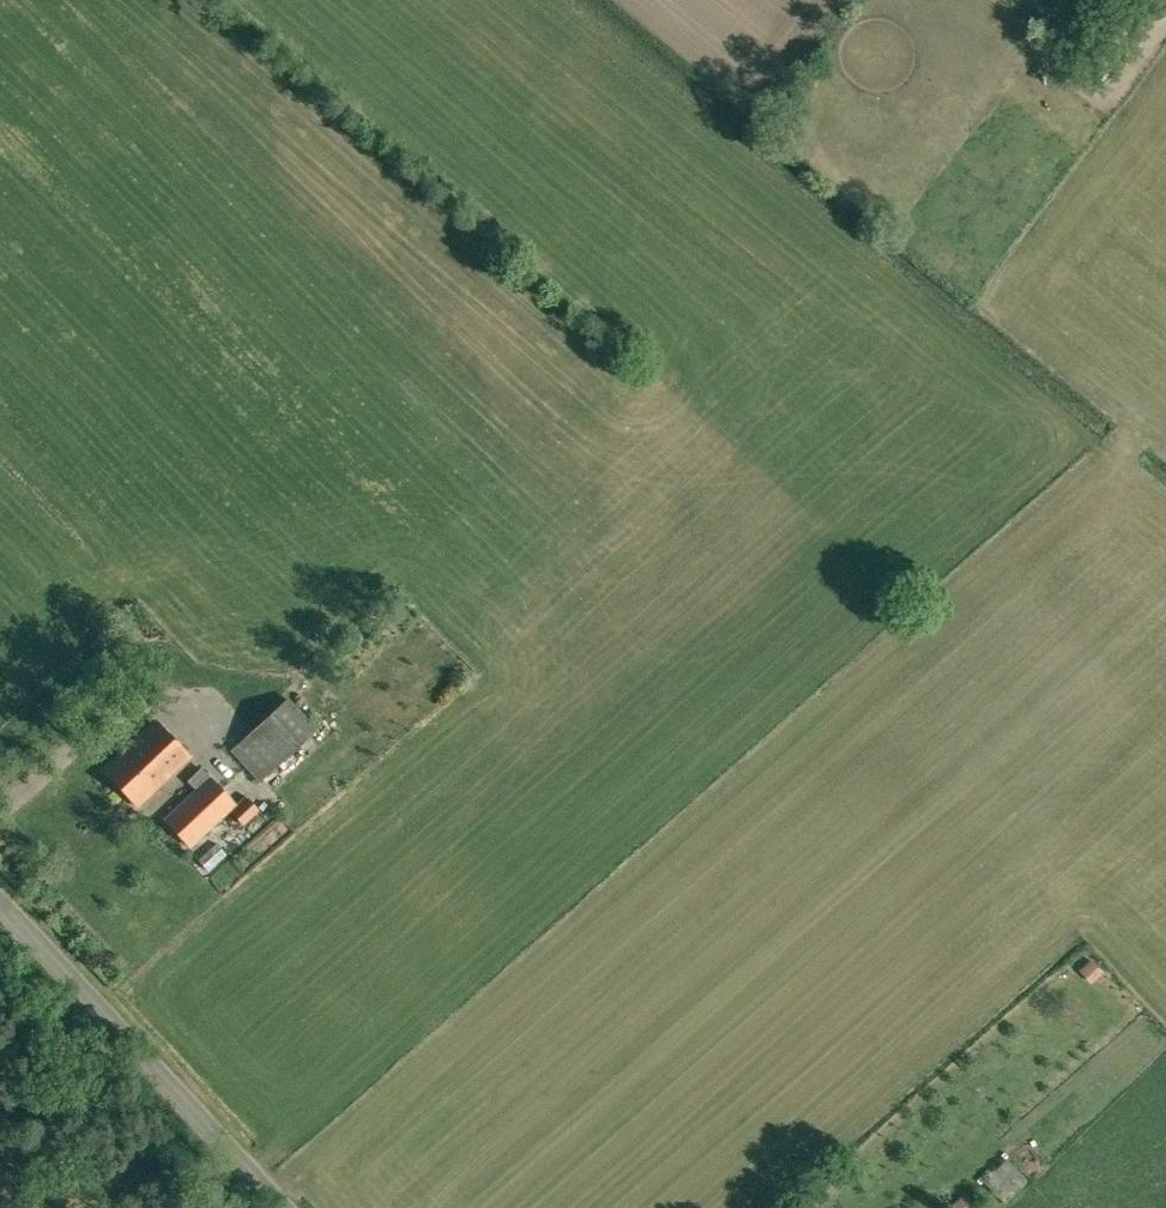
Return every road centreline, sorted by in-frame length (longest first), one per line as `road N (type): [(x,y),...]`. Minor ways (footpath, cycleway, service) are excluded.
road 1 (unclassified): [(279,1207),(0,909)]

